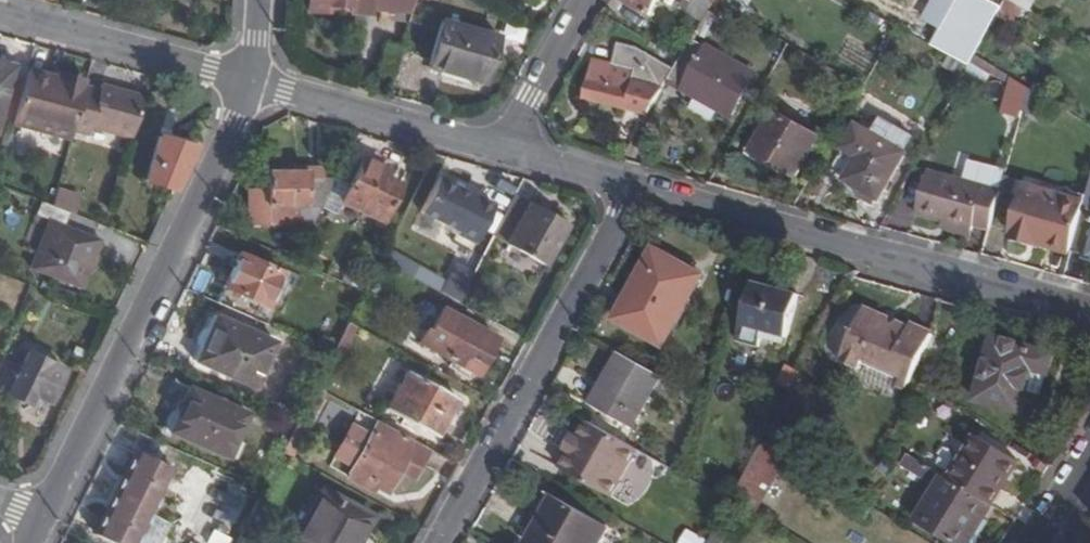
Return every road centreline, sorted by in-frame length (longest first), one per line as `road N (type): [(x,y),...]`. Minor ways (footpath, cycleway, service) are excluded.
road 1 (residential): [(43,516),(254,85)]
road 2 (residential): [(1089,313),(635,190)]
road 3 (residential): [(439,542),(635,190)]
road 4 (residential): [(524,153),(254,85)]
road 5 (residential): [(254,85),(0,16)]
road 6 (residential): [(592,0),(536,100),(524,153)]

